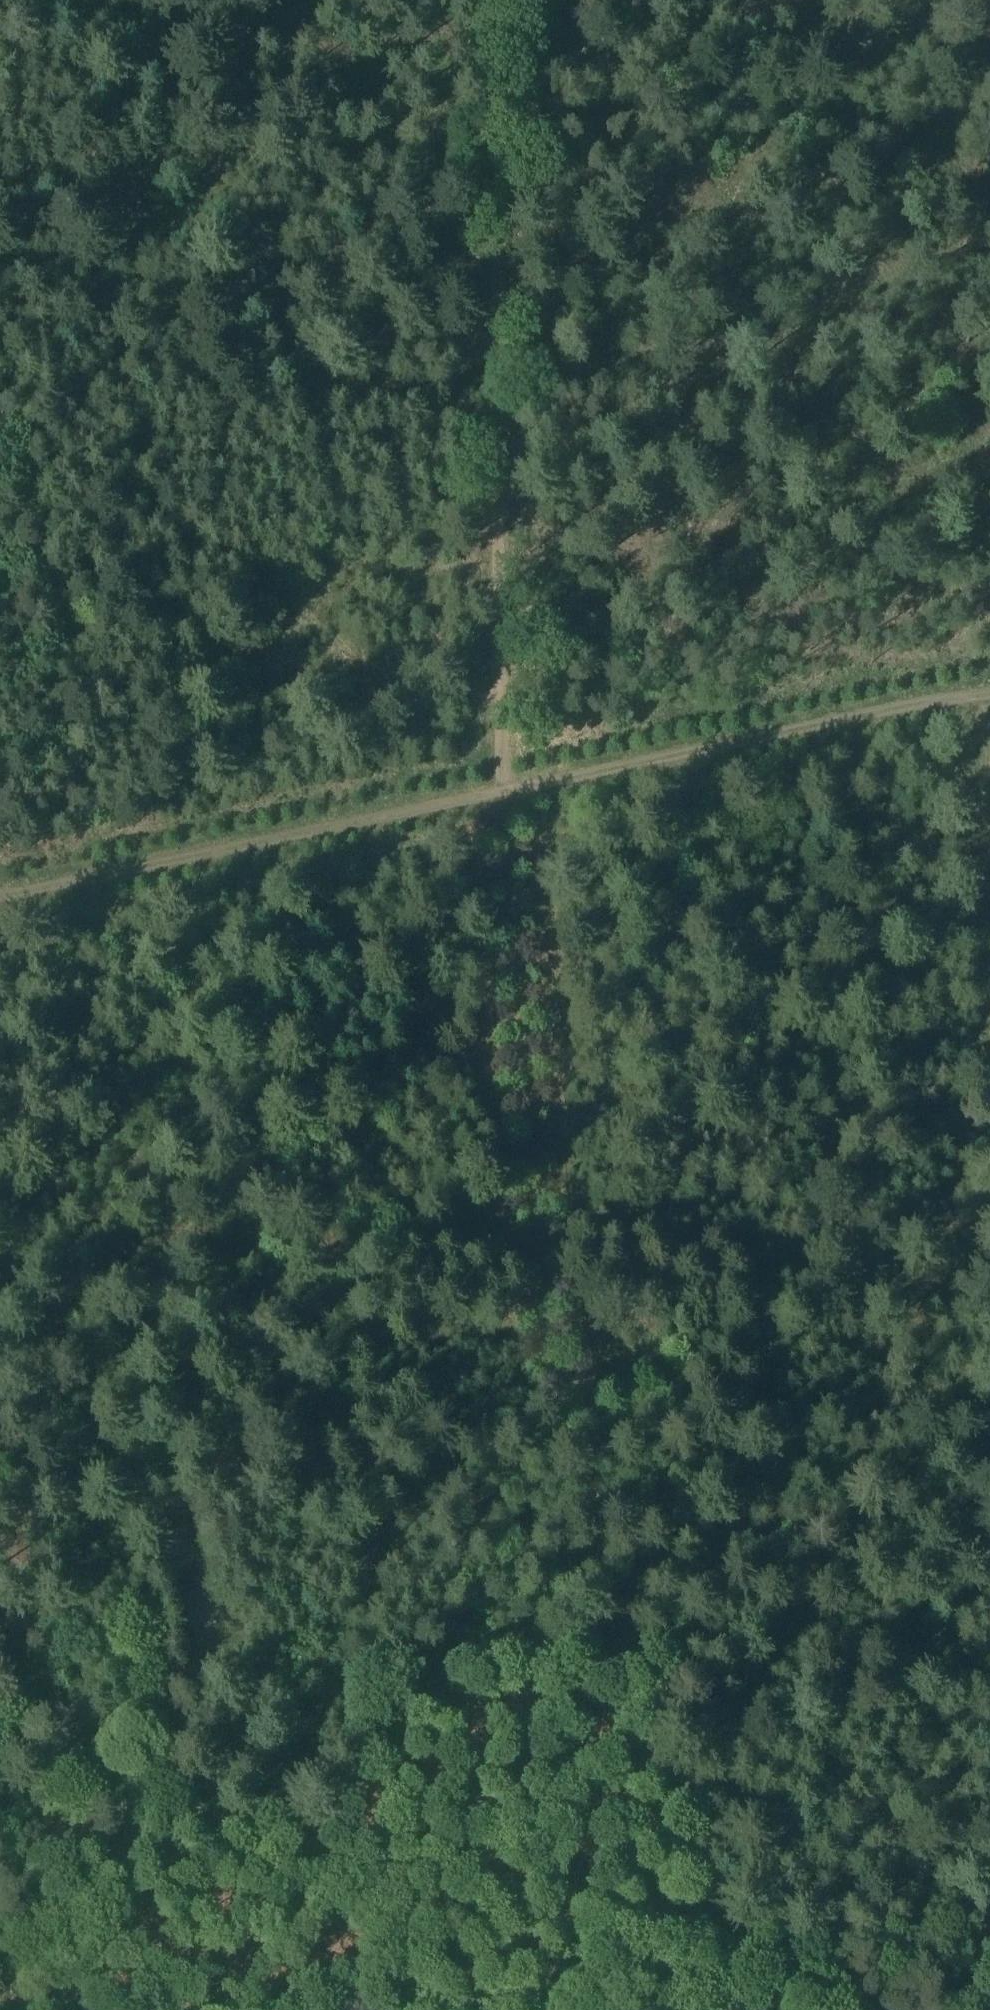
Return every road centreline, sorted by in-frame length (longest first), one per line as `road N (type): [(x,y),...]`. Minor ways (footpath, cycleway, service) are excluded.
road 1 (track): [(0,900),(502,793),(989,710)]
road 2 (track): [(502,793),(496,0)]
road 3 (track): [(519,2009),(989,1924)]
road 4 (track): [(0,1777),(76,2009)]

